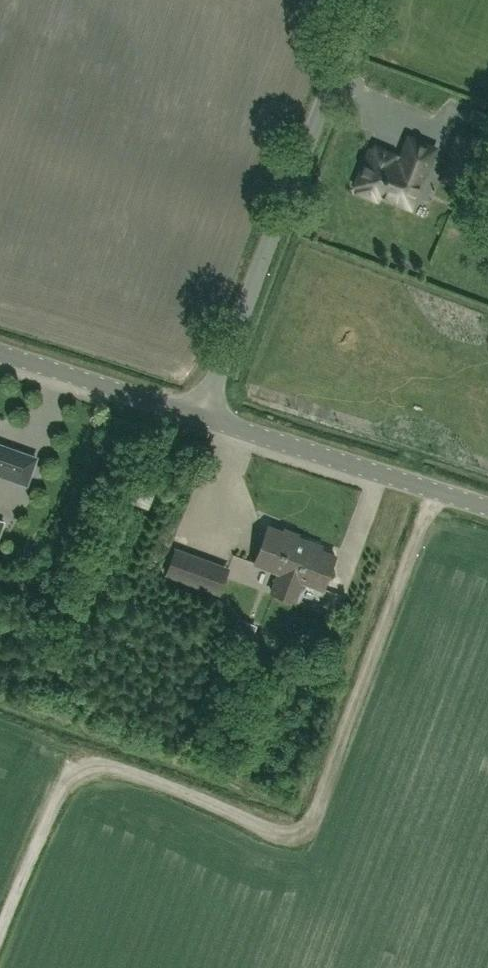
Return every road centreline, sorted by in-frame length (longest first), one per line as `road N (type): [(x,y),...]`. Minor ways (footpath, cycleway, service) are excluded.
road 1 (unclassified): [(206,411),(360,0)]
road 2 (tertiary): [(487,502),(206,411)]
road 3 (tertiary): [(0,346),(206,411)]

